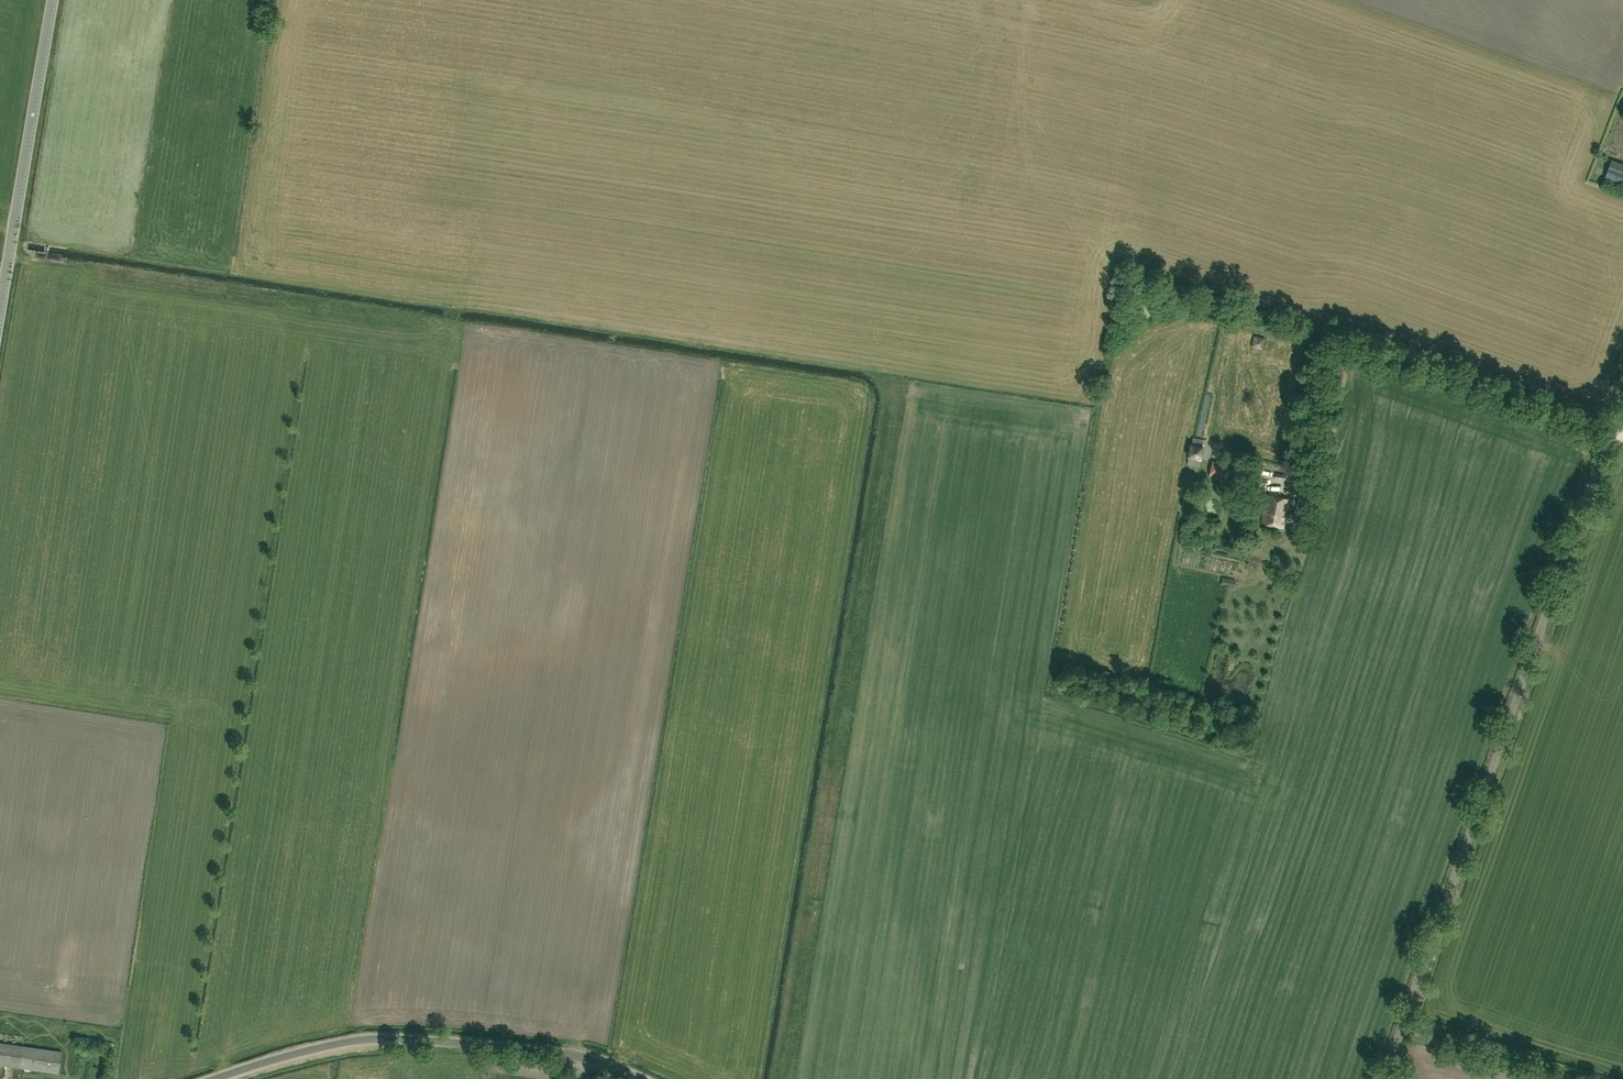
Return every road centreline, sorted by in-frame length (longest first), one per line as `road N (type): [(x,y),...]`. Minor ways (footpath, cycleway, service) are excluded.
road 1 (unclassified): [(1386,1078),(1622,397)]
road 2 (unclassified): [(648,1078),(572,1049),(394,1031),(305,1047),(210,1078)]
road 3 (tertiary): [(0,299),(52,0)]

